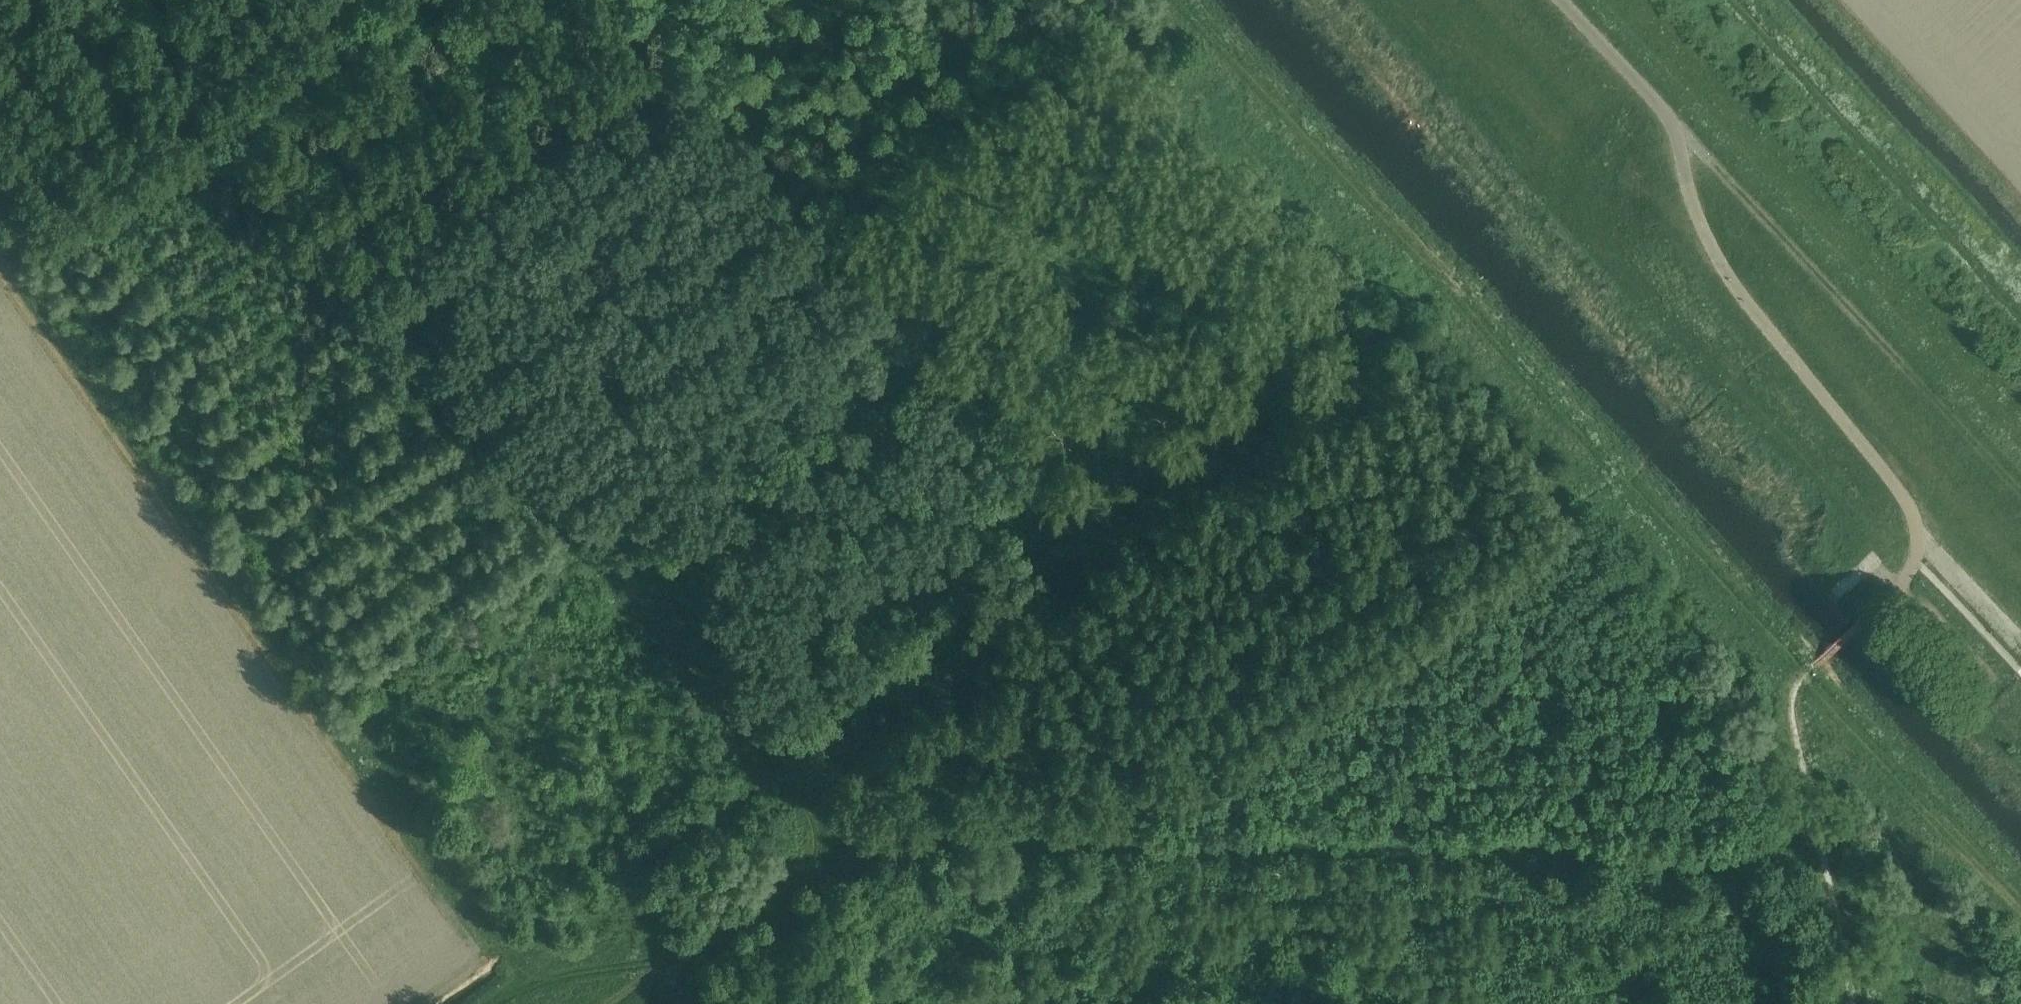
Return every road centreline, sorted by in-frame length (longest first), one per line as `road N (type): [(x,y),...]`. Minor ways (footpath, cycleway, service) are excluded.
road 1 (unclassified): [(1889,591),(1916,559),(1907,507),(1711,248),(1670,121),(1562,0)]
road 2 (track): [(1670,121),(2020,493)]
road 3 (track): [(1851,1003),(1791,717),(1794,692),(1812,667)]

